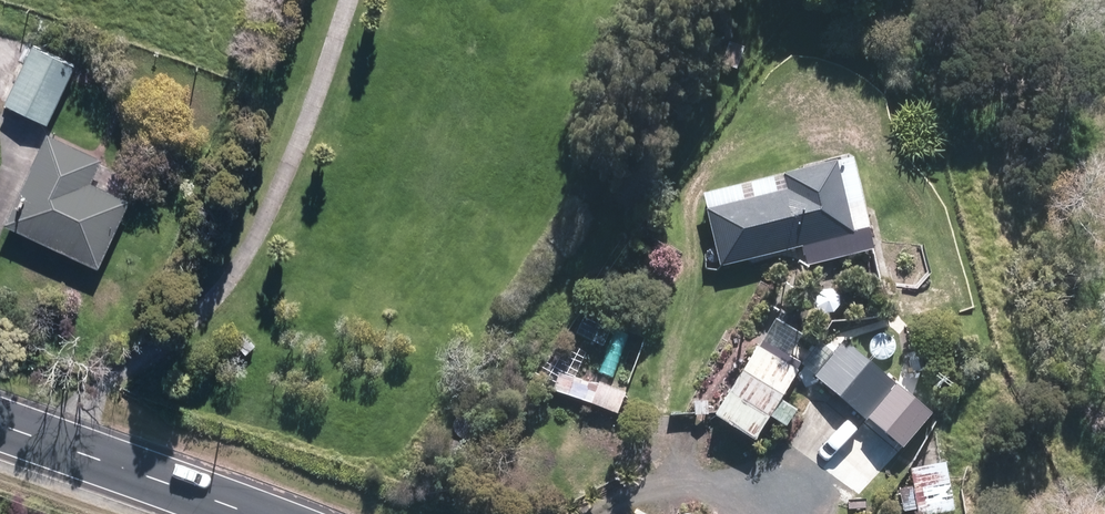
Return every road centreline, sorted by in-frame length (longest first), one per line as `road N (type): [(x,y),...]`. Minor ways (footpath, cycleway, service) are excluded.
road 1 (tertiary): [(251,513),(0,426)]

